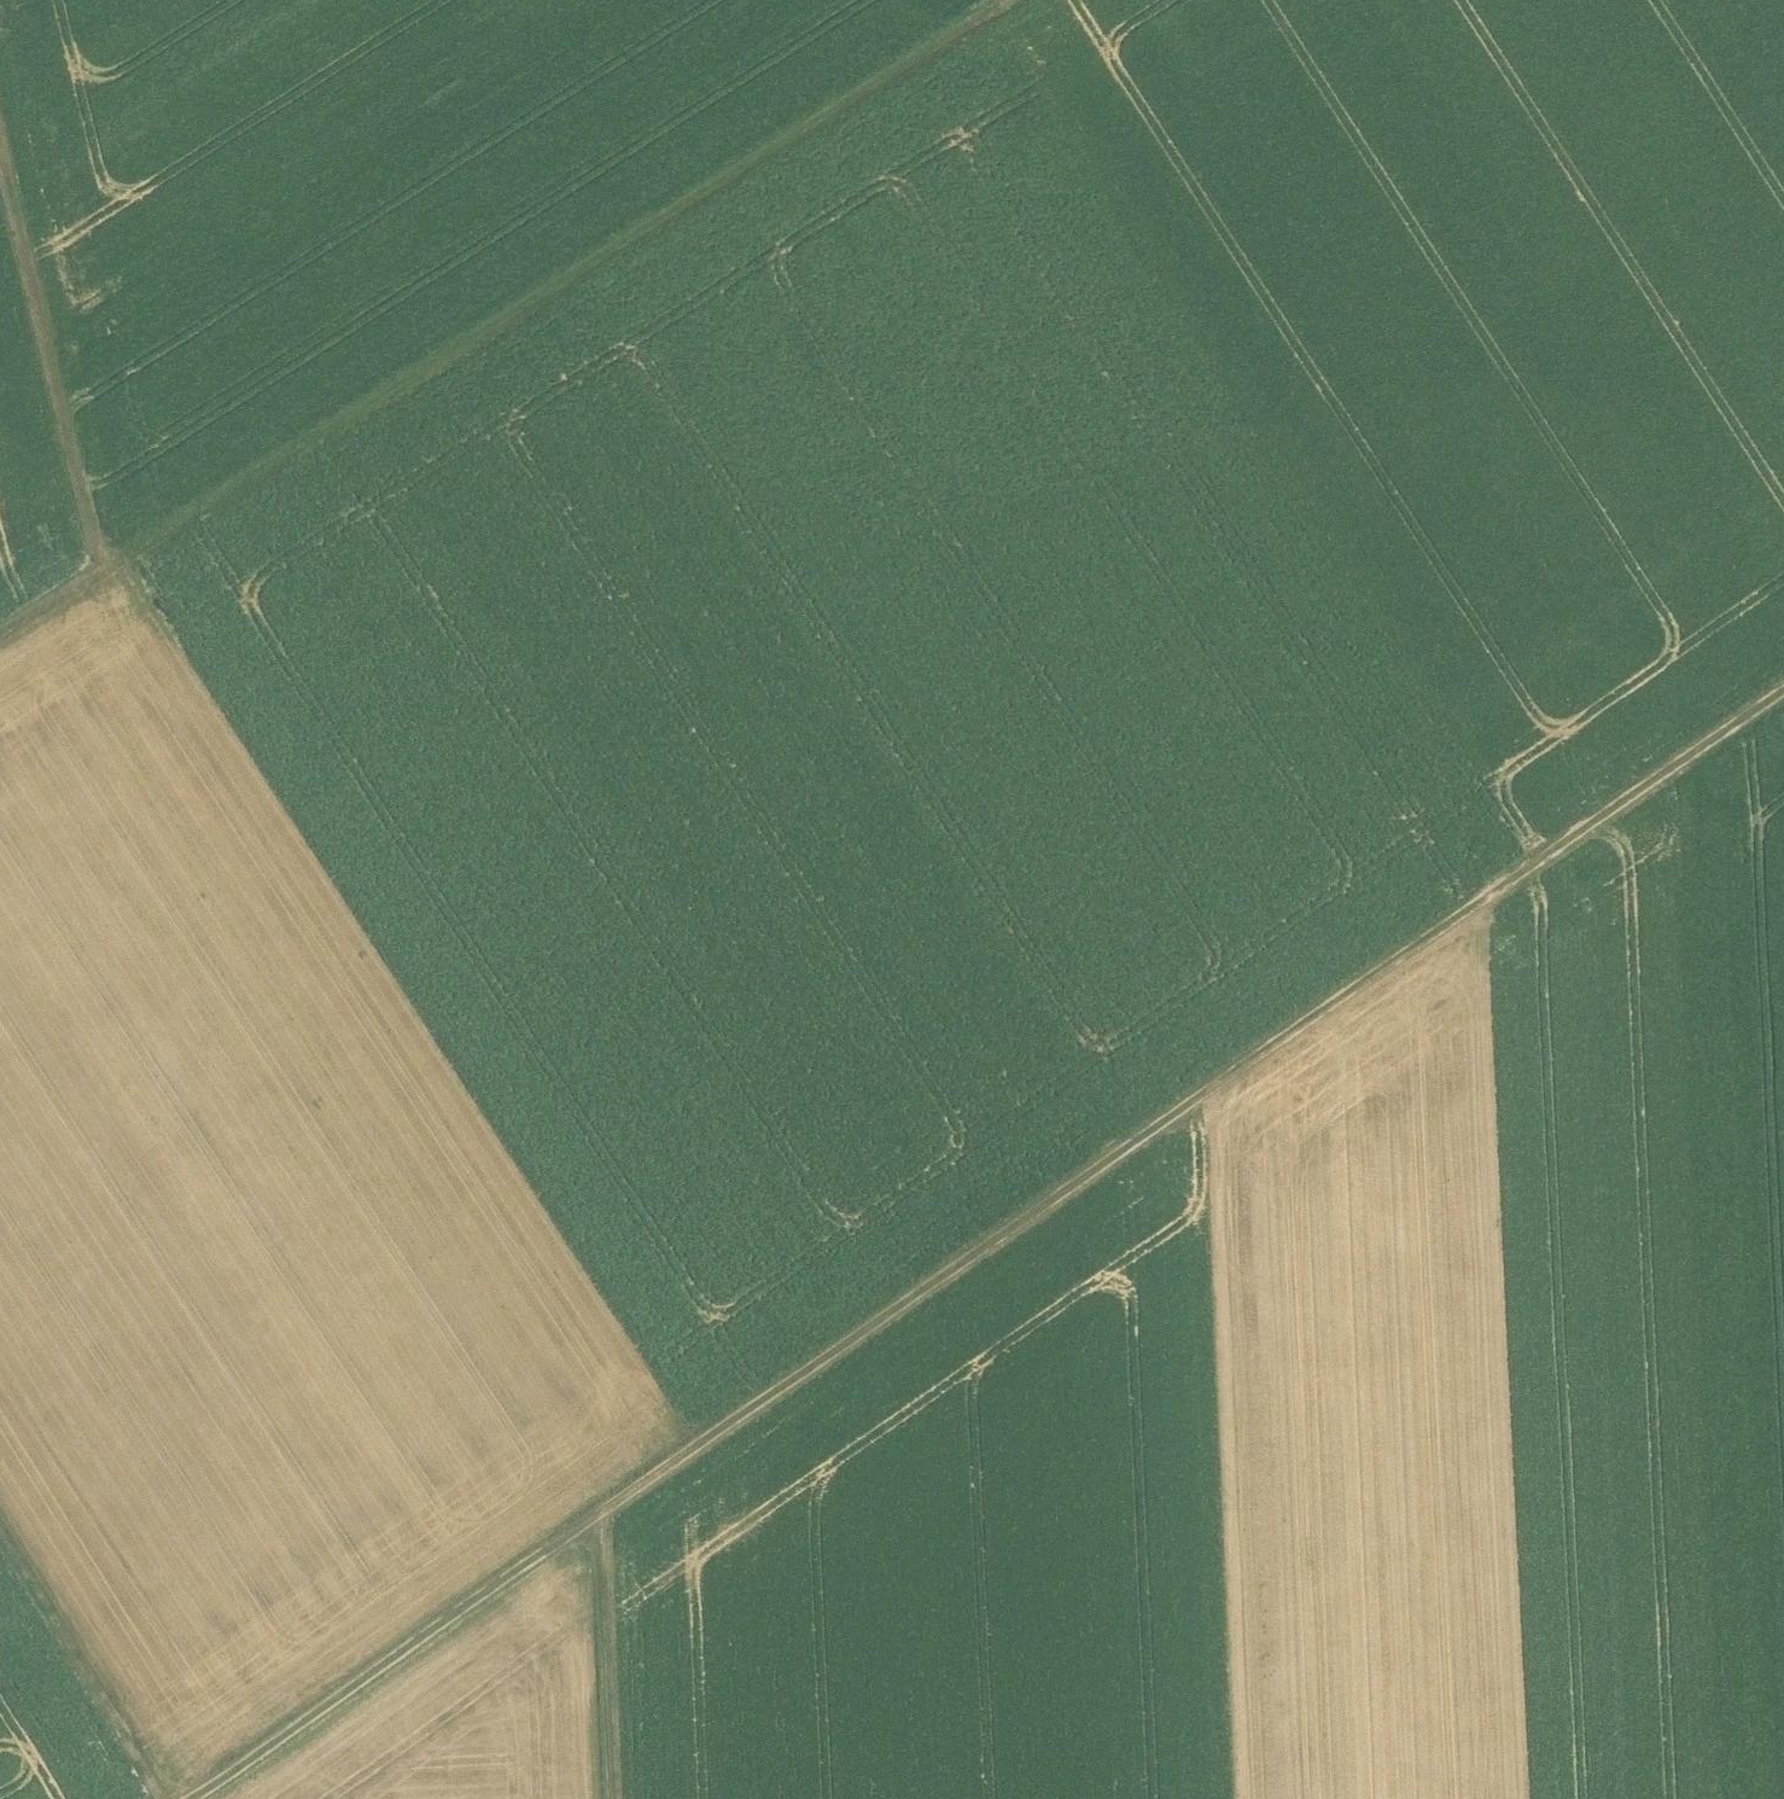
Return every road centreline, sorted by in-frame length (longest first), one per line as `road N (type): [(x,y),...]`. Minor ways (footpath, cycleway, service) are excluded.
road 1 (track): [(196,1798),(1783,694)]
road 2 (track): [(0,640),(1004,0)]
road 3 (track): [(100,576),(0,131)]
road 4 (track): [(163,1798),(0,1530)]
road 5 (track): [(620,1798),(604,1515)]

